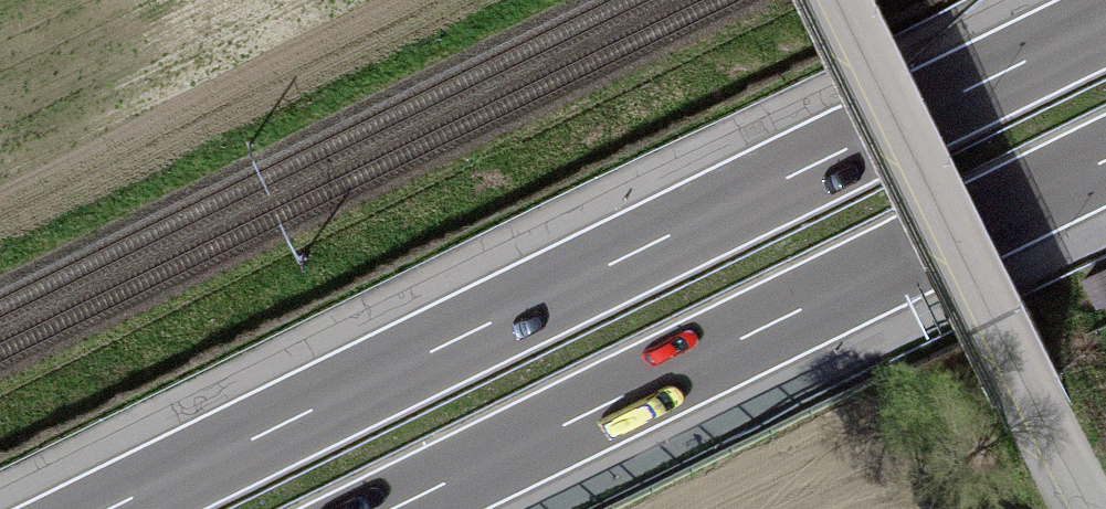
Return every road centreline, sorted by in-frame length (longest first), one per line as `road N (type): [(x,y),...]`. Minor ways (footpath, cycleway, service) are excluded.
road 1 (motorway): [(1105,22),(111,508)]
road 2 (motorway): [(394,508),(1105,161)]
road 3 (unclassified): [(837,0),(1091,508)]

